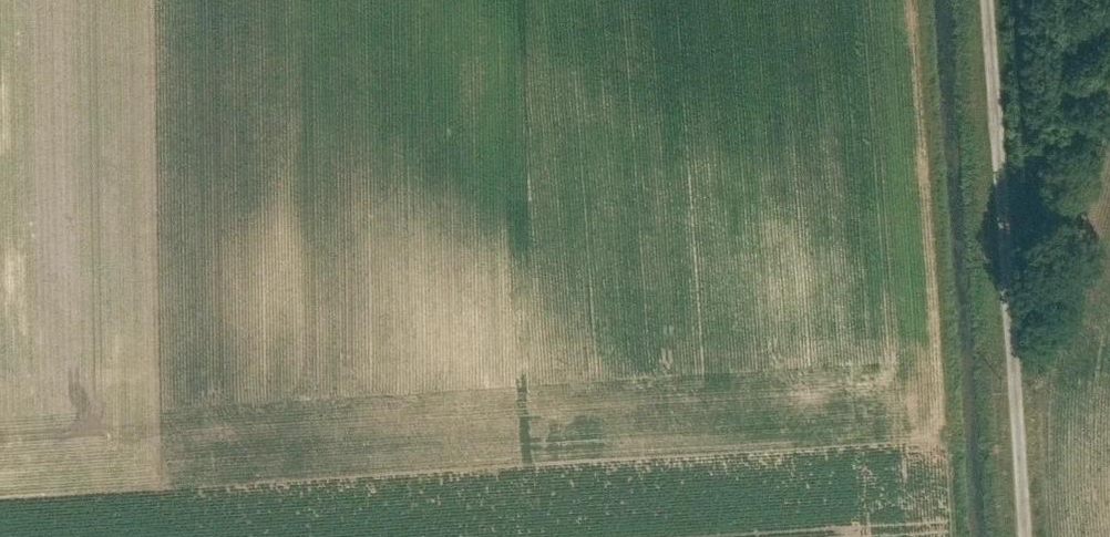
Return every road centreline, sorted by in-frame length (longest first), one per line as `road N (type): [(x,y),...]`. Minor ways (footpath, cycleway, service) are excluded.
road 1 (track): [(989,0),(1026,536)]

